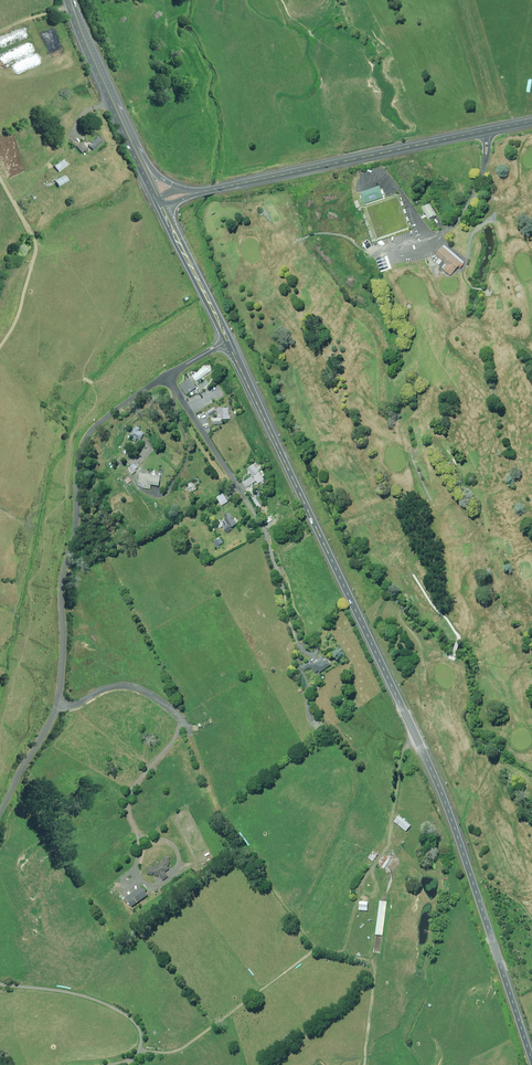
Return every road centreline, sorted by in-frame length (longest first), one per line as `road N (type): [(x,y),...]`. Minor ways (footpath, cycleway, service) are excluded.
road 1 (primary): [(531,1060),(431,770),(227,341)]
road 2 (unclassified): [(0,810),(59,694),(64,572),(87,432),(164,376)]
road 3 (trunk): [(531,121),(201,192)]
road 4 (residential): [(164,376),(265,529),(297,638)]
road 5 (primary): [(227,341),(160,201)]
road 6 (trunk): [(115,104),(154,172),(201,192)]

